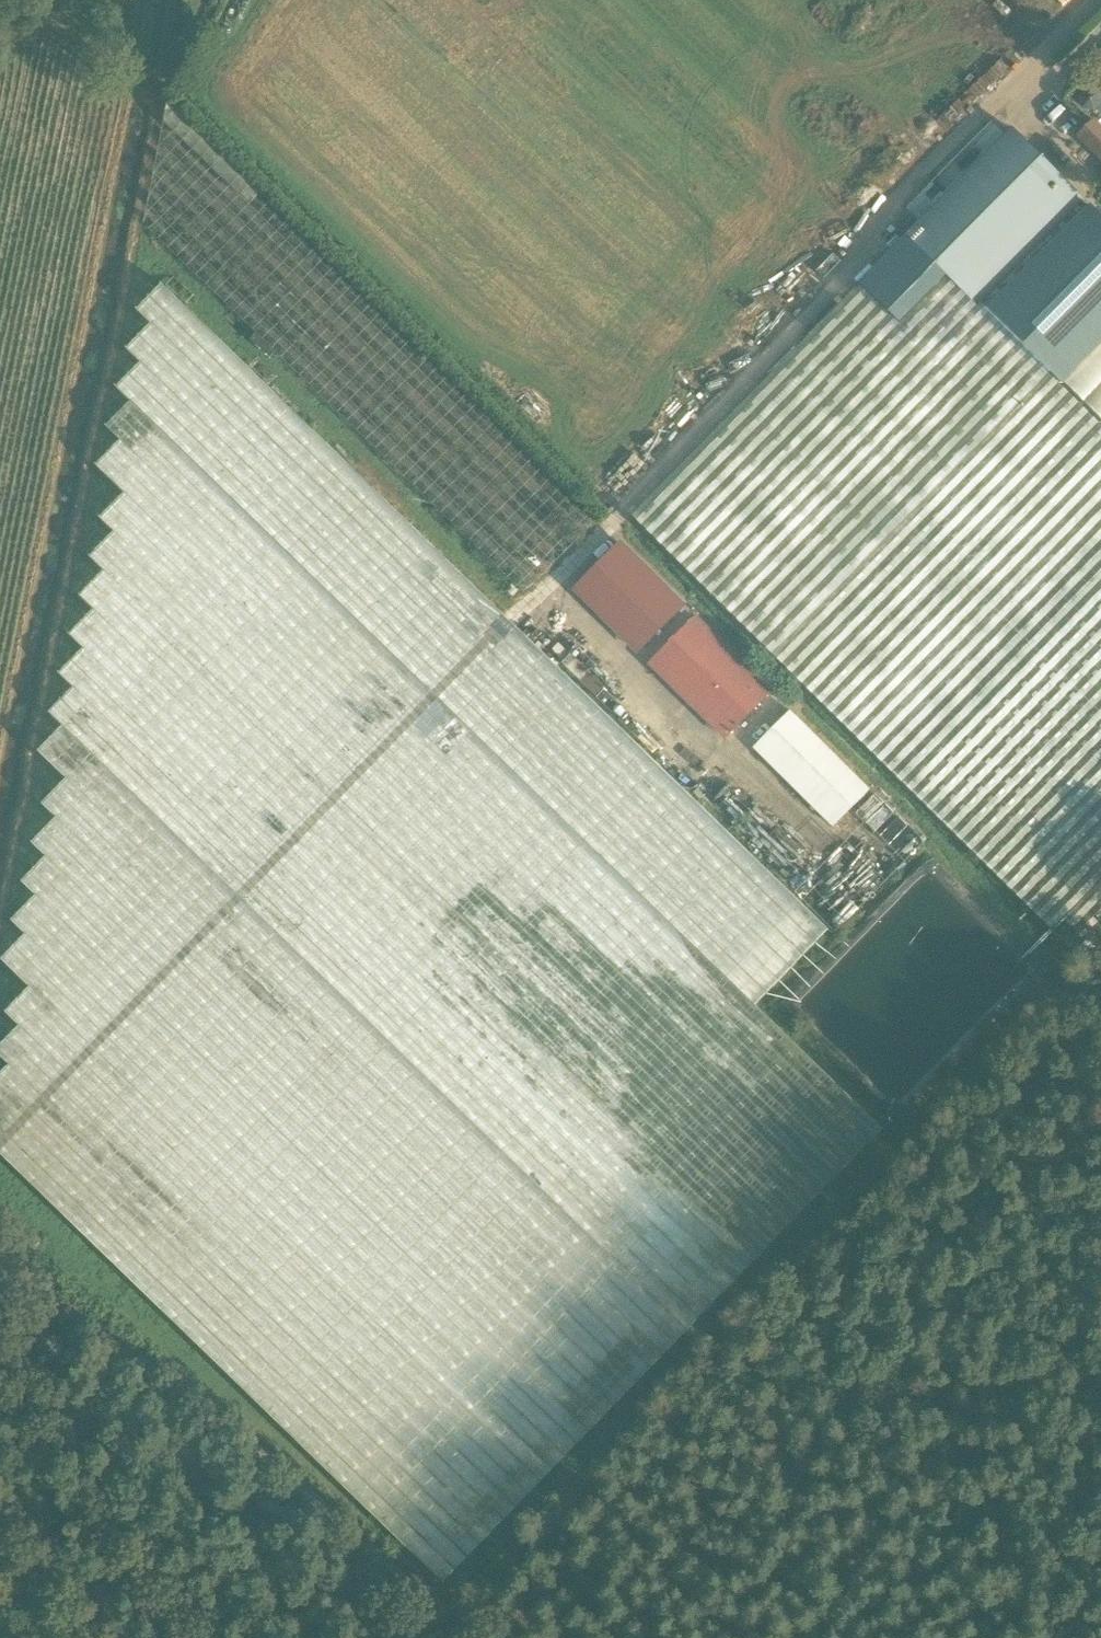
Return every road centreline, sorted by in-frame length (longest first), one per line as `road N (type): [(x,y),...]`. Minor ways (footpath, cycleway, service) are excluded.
road 1 (track): [(470,1637),(307,1482),(0,1252)]

